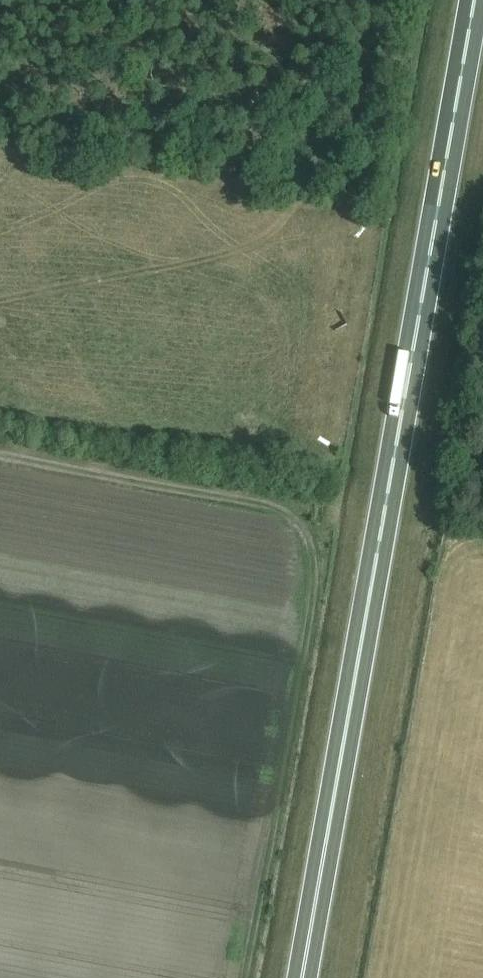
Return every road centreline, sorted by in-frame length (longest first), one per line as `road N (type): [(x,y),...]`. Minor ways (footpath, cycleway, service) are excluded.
road 1 (trunk): [(303,977),(476,0)]
road 2 (track): [(234,977),(308,566)]
road 3 (track): [(0,454),(293,508),(308,566)]
road 4 (track): [(333,207),(328,163),(307,122),(194,0)]

